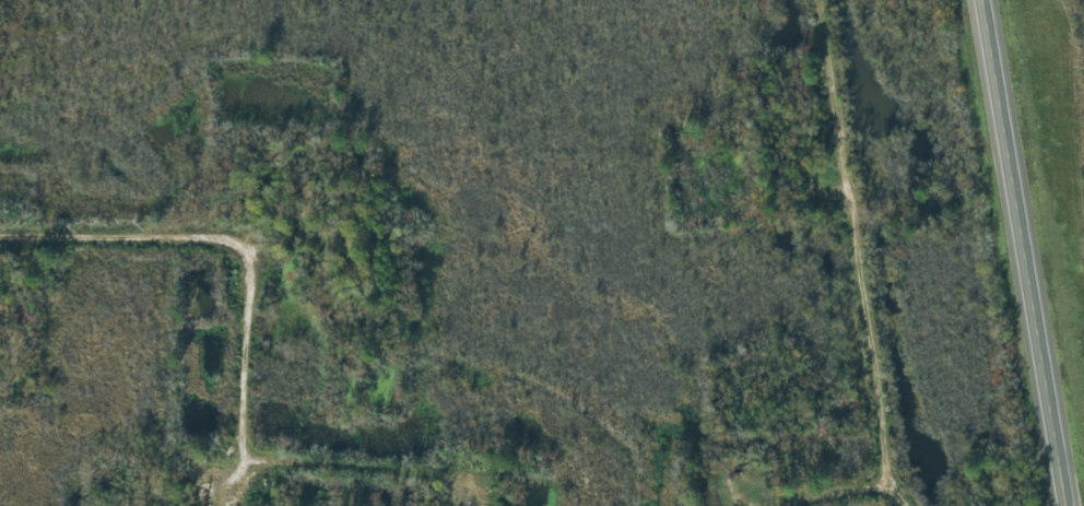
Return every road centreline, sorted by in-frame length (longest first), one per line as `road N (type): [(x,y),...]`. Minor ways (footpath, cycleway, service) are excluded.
road 1 (residential): [(479,493),(271,463),(252,445),(261,274),(246,242),(205,234),(0,234)]
road 2 (secondary): [(986,0),(1079,505)]
road 3 (residential): [(893,505),(810,0)]

